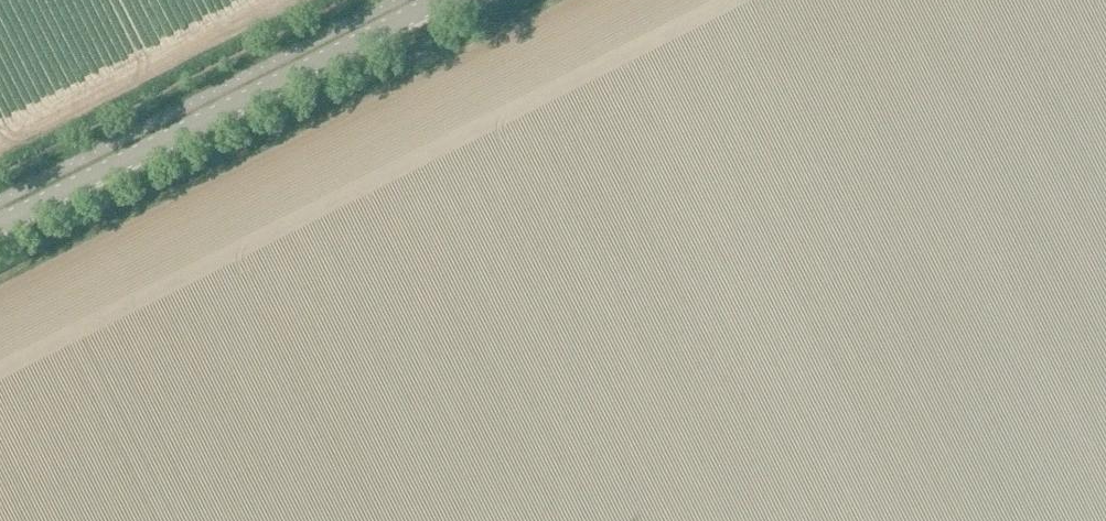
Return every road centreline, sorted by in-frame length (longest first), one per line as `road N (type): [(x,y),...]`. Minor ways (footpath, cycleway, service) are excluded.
road 1 (unclassified): [(0,224),(444,0)]

